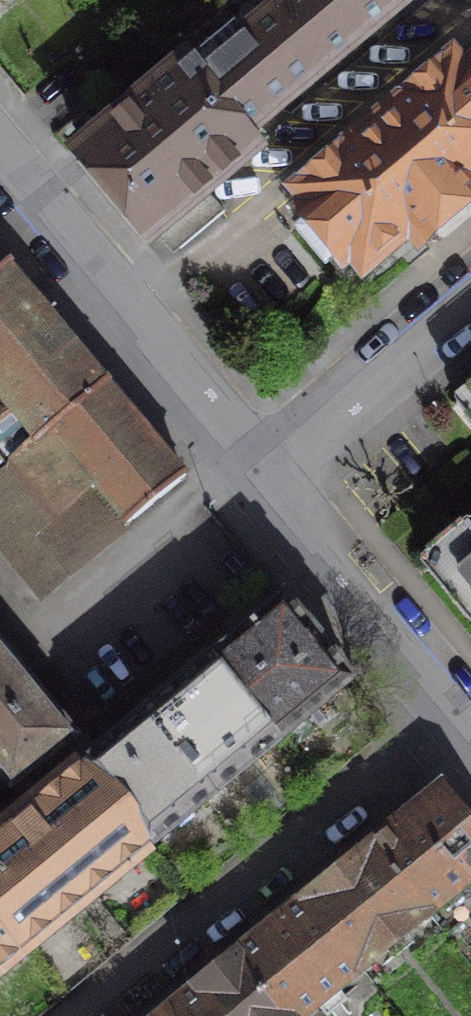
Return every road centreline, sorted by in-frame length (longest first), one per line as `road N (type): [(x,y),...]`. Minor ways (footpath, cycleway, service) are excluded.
road 1 (residential): [(82,1015),(452,713)]
road 2 (residential): [(0,157),(265,477)]
road 3 (residential): [(265,477),(452,713)]
road 4 (residential): [(265,477),(470,300)]

